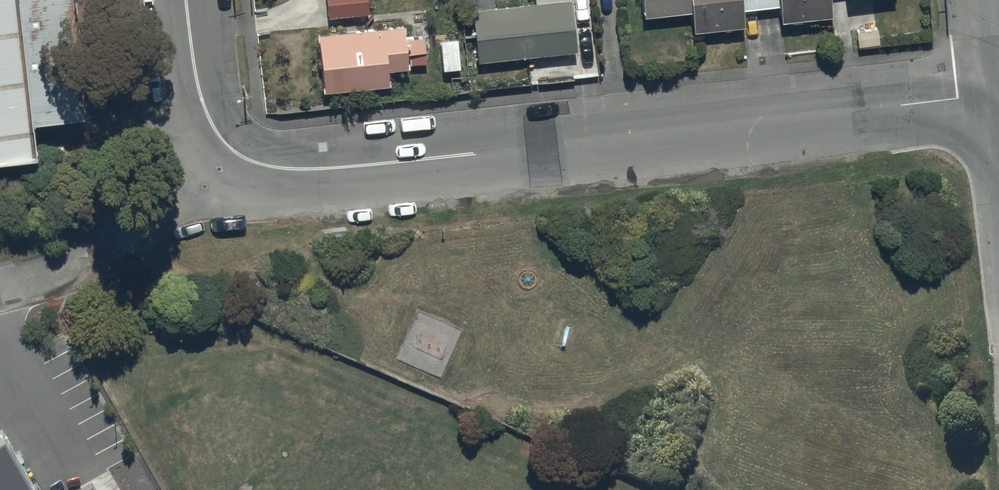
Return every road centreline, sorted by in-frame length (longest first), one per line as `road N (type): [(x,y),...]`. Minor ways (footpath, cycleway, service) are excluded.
road 1 (residential): [(998,96),(361,166),(265,168),(232,152),(208,118),(187,0)]

